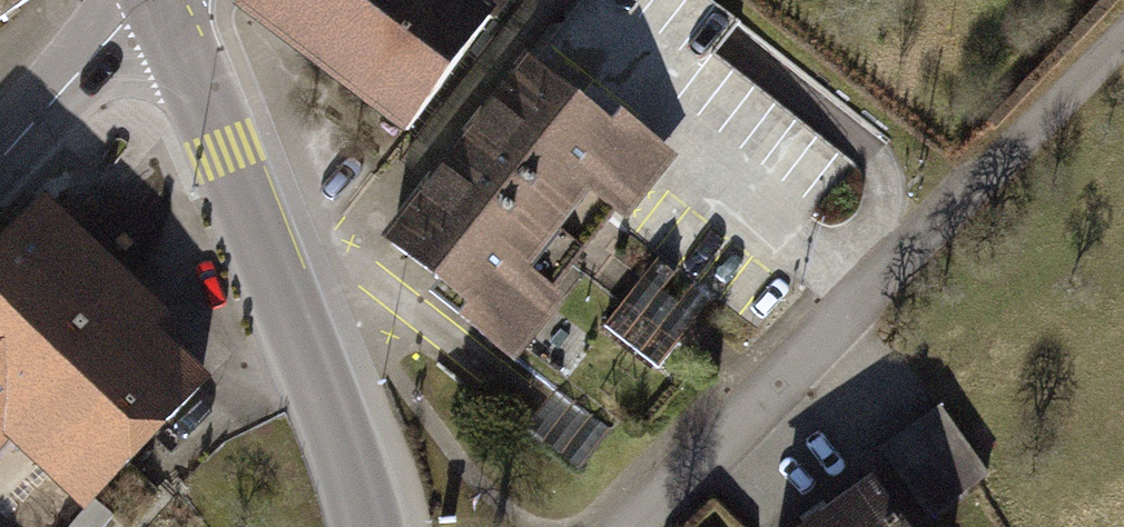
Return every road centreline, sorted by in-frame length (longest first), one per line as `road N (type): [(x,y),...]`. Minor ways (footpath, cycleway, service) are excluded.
road 1 (residential): [(634,526),(1123,31)]
road 2 (primary): [(364,526),(232,148),(156,0)]
road 3 (tertiary): [(0,161),(136,0)]

